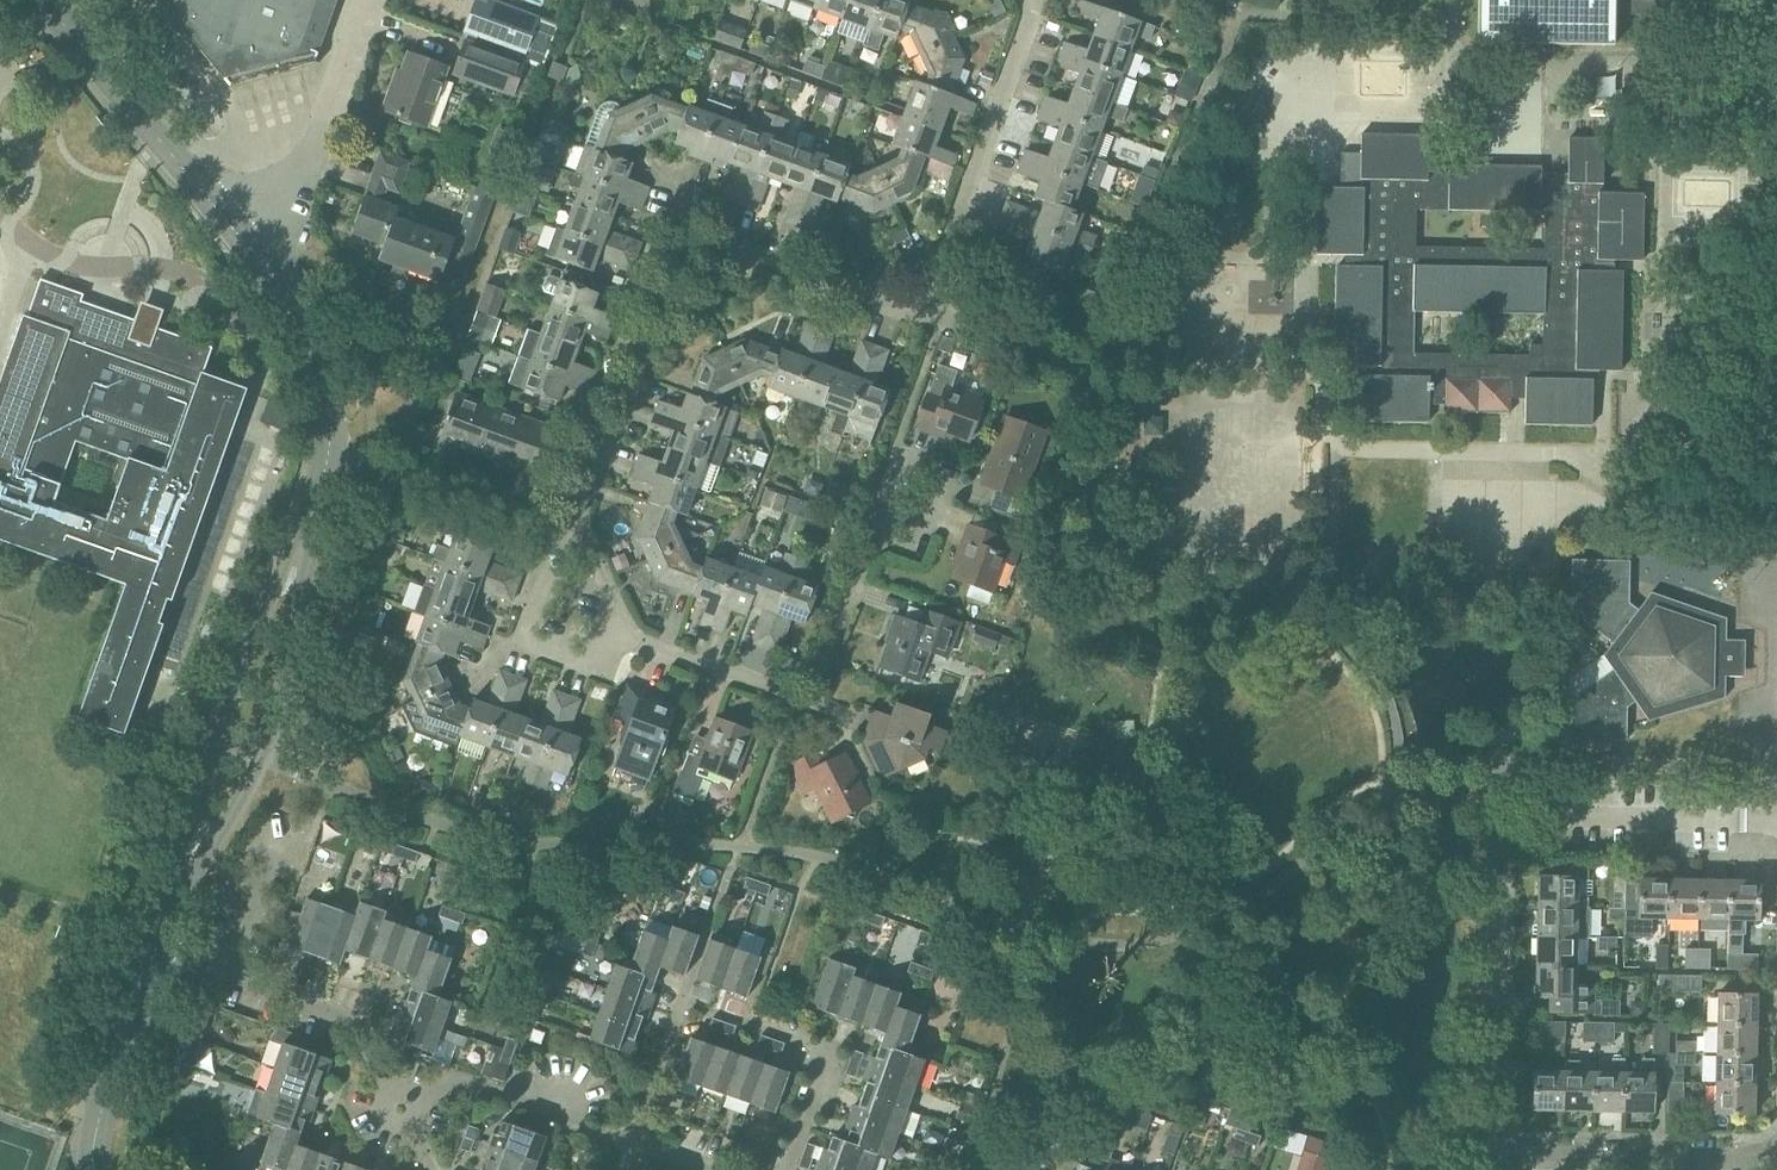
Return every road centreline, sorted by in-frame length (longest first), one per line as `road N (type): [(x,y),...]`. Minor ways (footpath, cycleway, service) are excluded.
road 1 (residential): [(561,532),(633,372),(683,225),(890,308),(932,314),(1033,0)]
road 2 (residential): [(632,1143),(683,999),(828,1051),(789,1169)]
road 3 (unclassified): [(186,849),(250,782),(277,727),(303,592),(304,511)]
road 4 (unclassified): [(304,511),(244,638),(186,849)]
road 5 (residential): [(399,1108),(362,1022),(148,952)]
road 6 (unclassified): [(240,236),(47,0)]
road 7 (unclassified): [(240,236),(309,181),(376,0)]
road 8 (residential): [(1776,1150),(1502,1155)]
road 9 (residential): [(1502,1155),(1492,888)]
road 10 (residential): [(632,1143),(461,1077),(399,1108)]
road 11 (residential): [(561,532),(327,448)]
road 12 (residential): [(561,532),(520,638),(599,669),(618,628)]
road 13 (residential): [(1533,813),(1776,821)]
road 14 (unclassified): [(327,448),(330,394),(316,347),(288,292),(240,236)]
road 15 (unclassified): [(90,1169),(97,1102),(148,952)]
road 16 (residential): [(809,701),(618,628)]
road 17 (residential): [(896,442),(952,463),(913,549),(867,533)]
road 18 (residential): [(809,701),(867,533)]
road 19 (residential): [(618,628),(620,611),(593,553),(561,532)]

